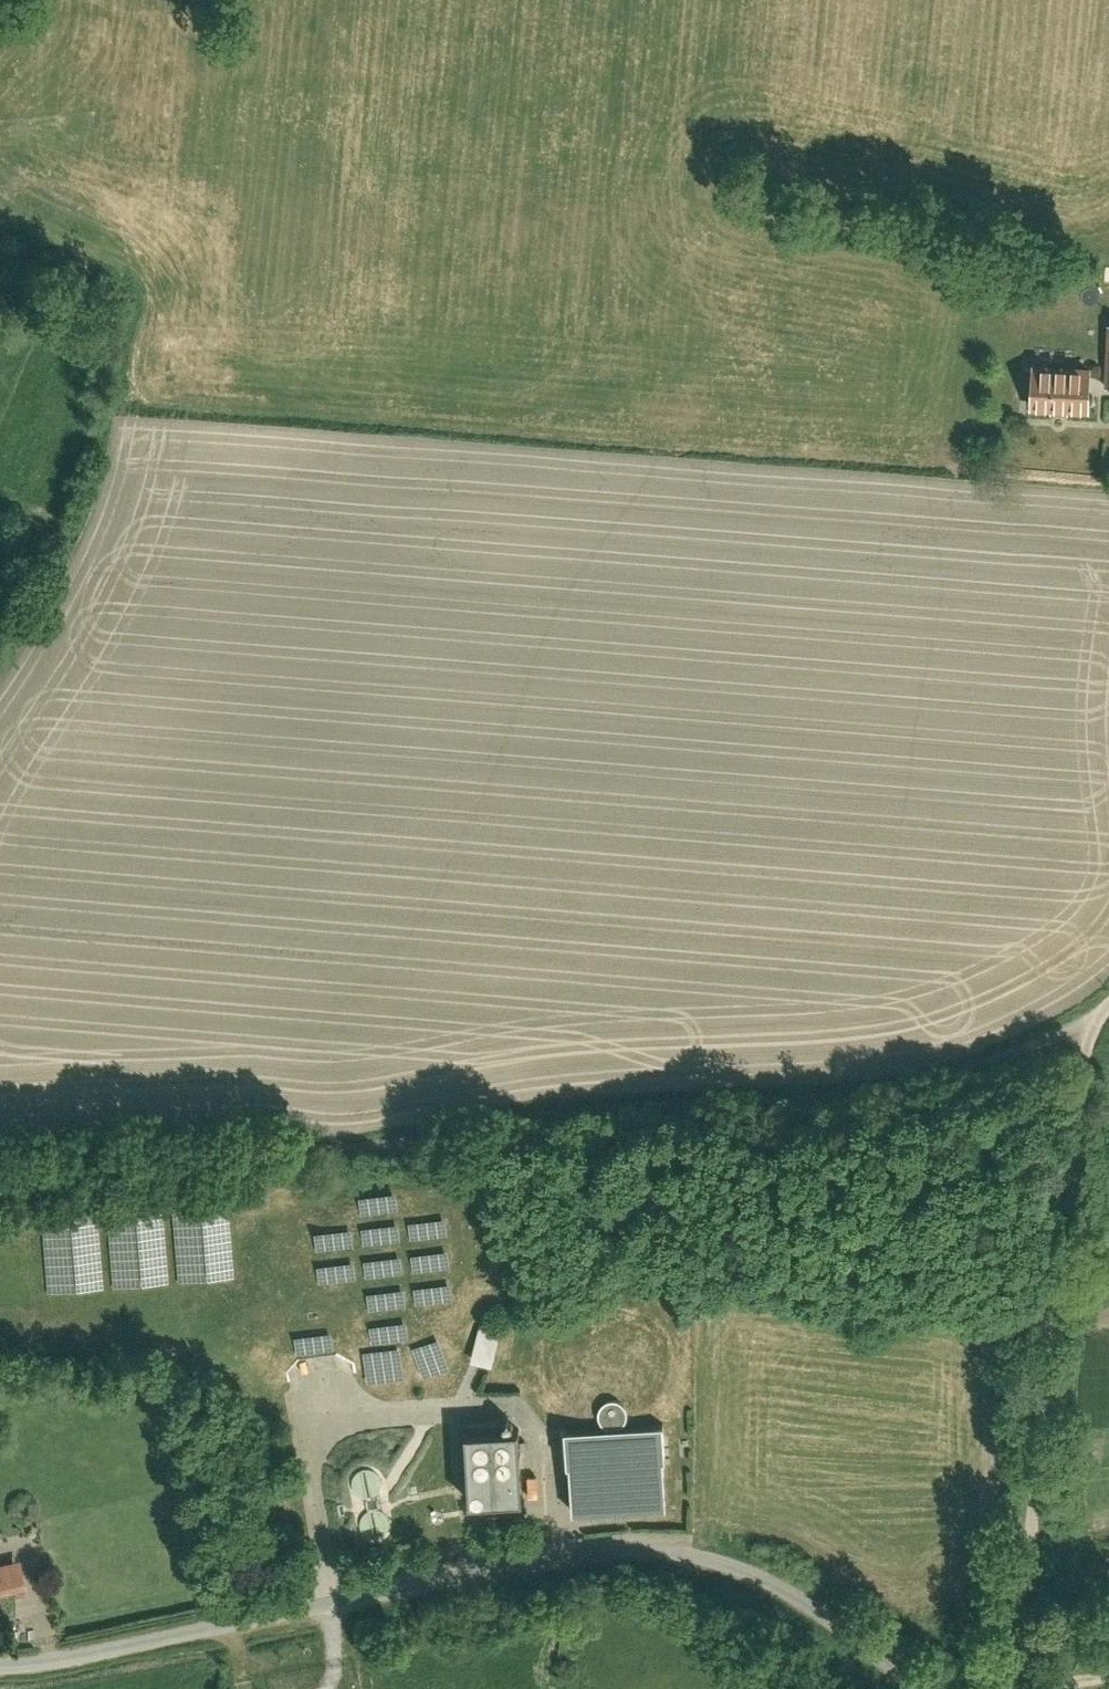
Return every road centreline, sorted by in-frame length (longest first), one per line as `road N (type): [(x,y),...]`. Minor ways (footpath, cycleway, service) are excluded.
road 1 (residential): [(950,1688),(748,1570),(641,1548),(0,1666)]
road 2 (unclassified): [(1031,1688),(1097,1010)]

